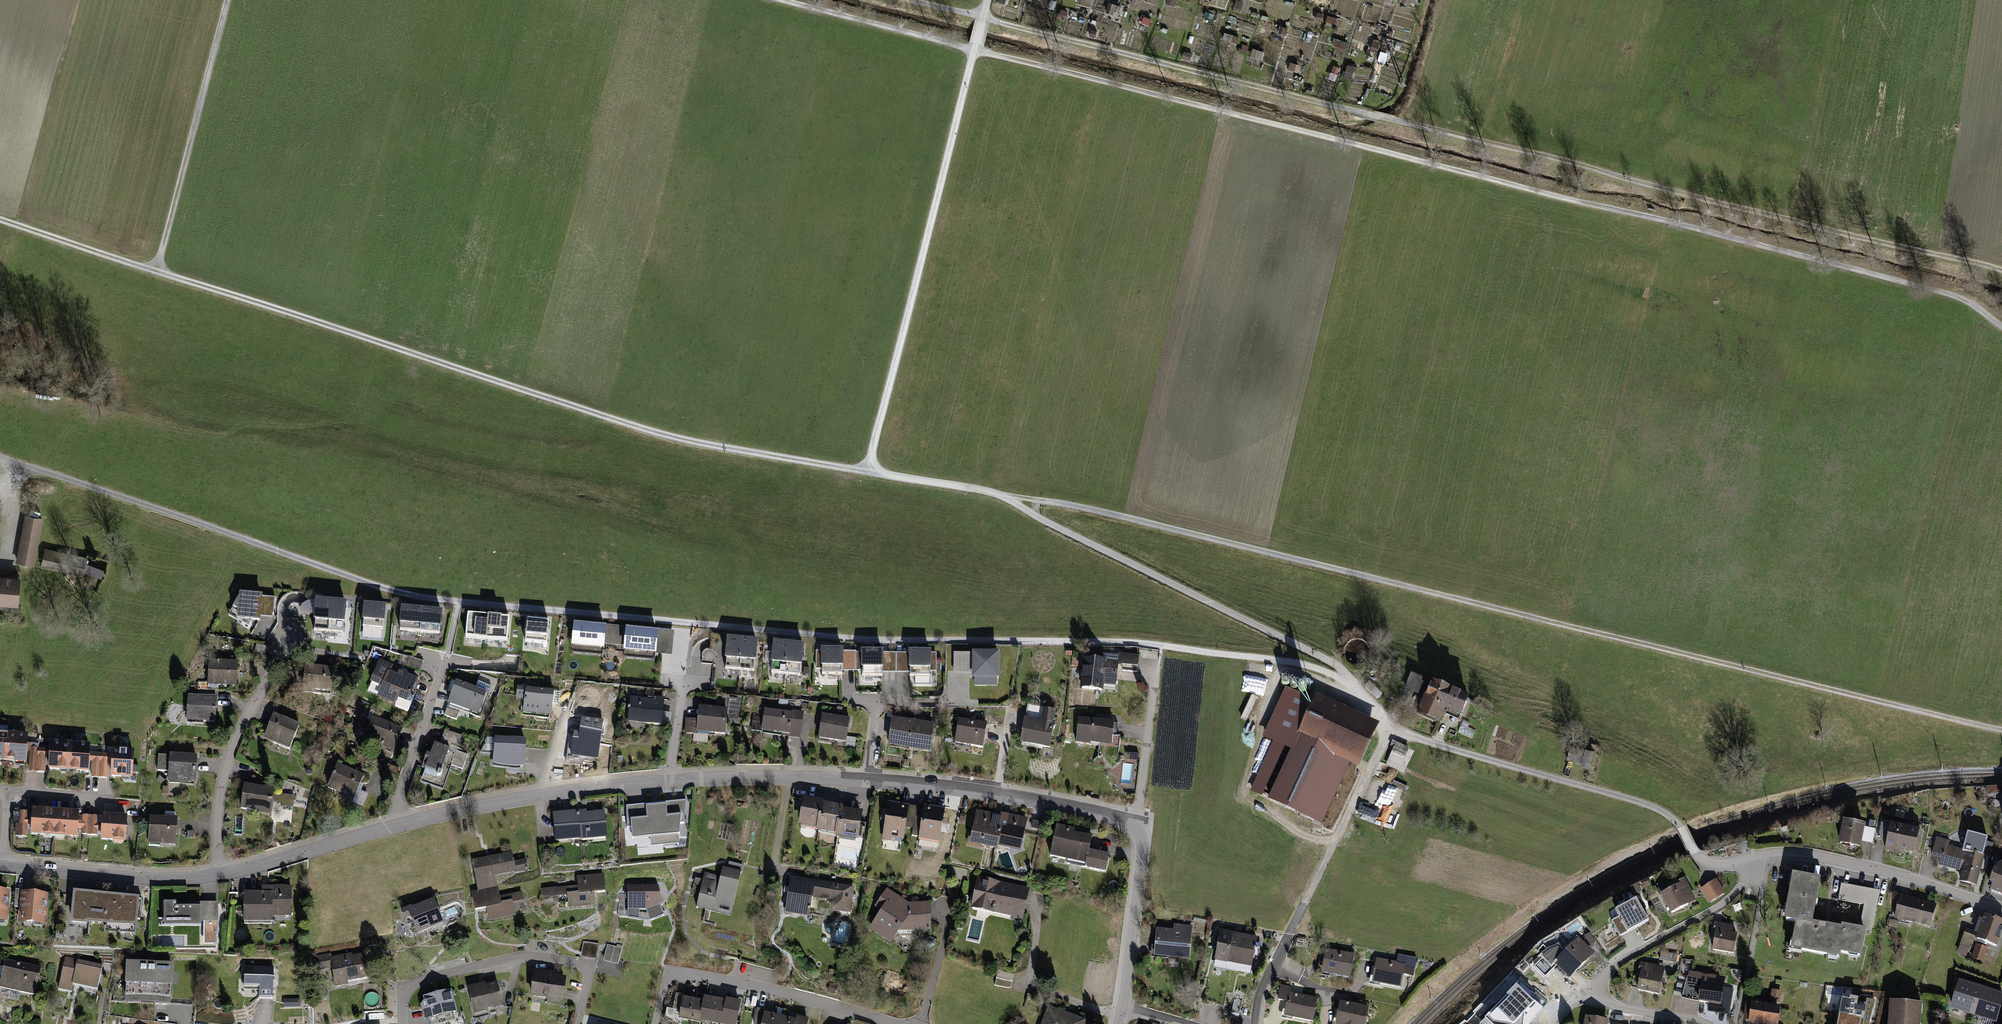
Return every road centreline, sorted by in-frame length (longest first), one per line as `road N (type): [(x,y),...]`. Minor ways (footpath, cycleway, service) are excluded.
road 1 (track): [(988,492),(1332,662),(1350,685),(1292,662),(1136,643),(858,639),(410,595)]
road 2 (track): [(2001,326),(1950,294),(975,50)]
road 3 (track): [(983,18),(2001,270)]
road 4 (track): [(2001,731),(1073,505),(988,492)]
road 5 (residential): [(222,874),(456,811),(670,780),(914,783),(1137,823)]
road 6 (track): [(867,472),(651,431),(0,219)]
road 7 (track): [(975,50),(867,472)]
road 8 (residential): [(410,595),(0,457)]
road 9 (residential): [(1754,856),(1715,865),(1656,808),(1392,725)]
road 10 (residential): [(1392,725),(1276,958),(1257,1023)]
road 11 (track): [(228,0),(157,271)]
road 12 (residential): [(655,1023),(676,973),(895,1023)]
road 13 (residential): [(578,1023),(585,965),(521,955),(420,981),(402,999),(402,1023)]
road 14 (residential): [(2001,909),(1819,855),(1754,856)]
road 15 (residential): [(290,641),(225,773),(217,831),(222,874)]
road 16 (residential): [(0,865),(150,879),(222,874)]
road 17 (residential): [(1754,856),(1729,900),(1591,987)]
road 18 (track): [(975,50),(777,0)]
road 19 (residential): [(1122,1006),(1142,848),(1137,823)]
road 20 (track): [(988,492),(867,472)]
road 21 (residential): [(1591,987),(1619,1008),(1705,1023)]

